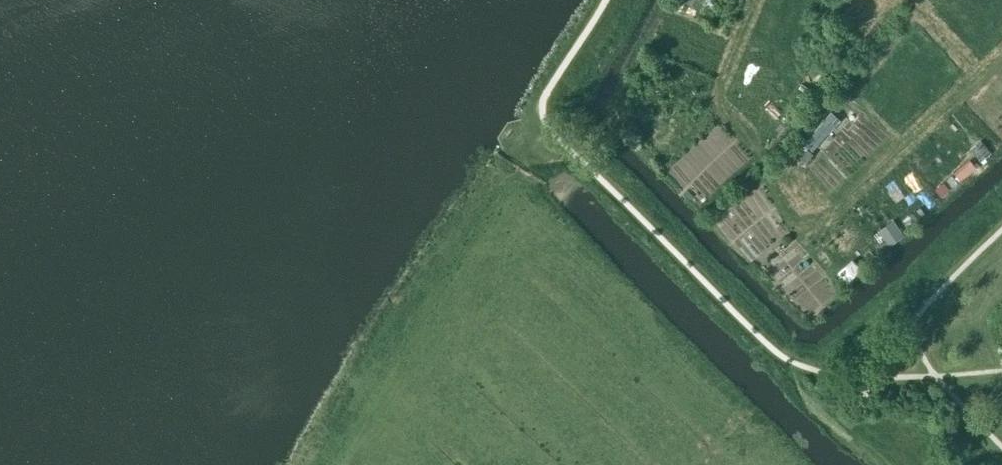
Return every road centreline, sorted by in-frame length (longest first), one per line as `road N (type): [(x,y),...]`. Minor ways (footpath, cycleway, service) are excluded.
road 1 (track): [(752,0),(715,77),(717,104),(762,159),(779,211),(798,231),(851,201),(1001,51)]

